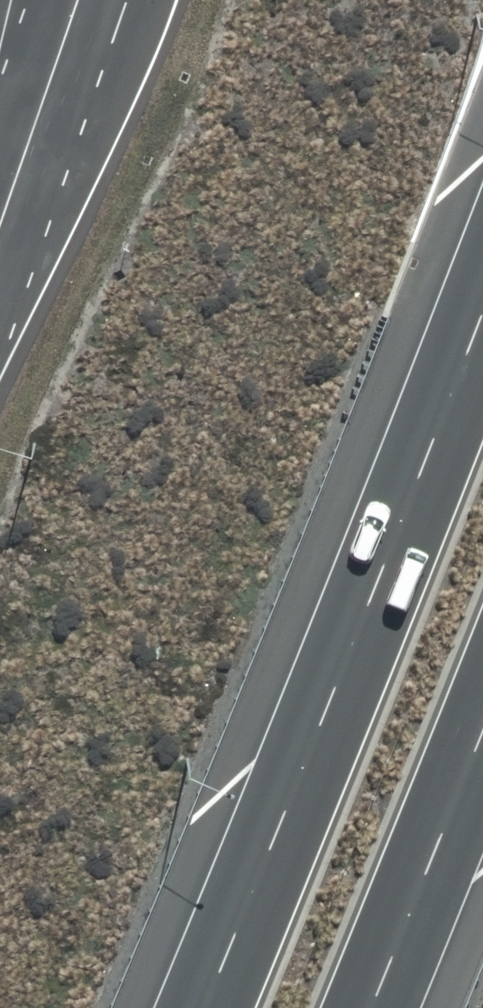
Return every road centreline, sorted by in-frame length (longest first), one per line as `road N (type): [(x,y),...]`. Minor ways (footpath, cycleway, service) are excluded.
road 1 (trunk): [(203,1007),(323,721),(482,295)]
road 2 (trunk): [(482,730),(369,1007)]
road 3 (trunk): [(0,251),(112,0)]
road 4 (trunk): [(0,195),(49,0)]

